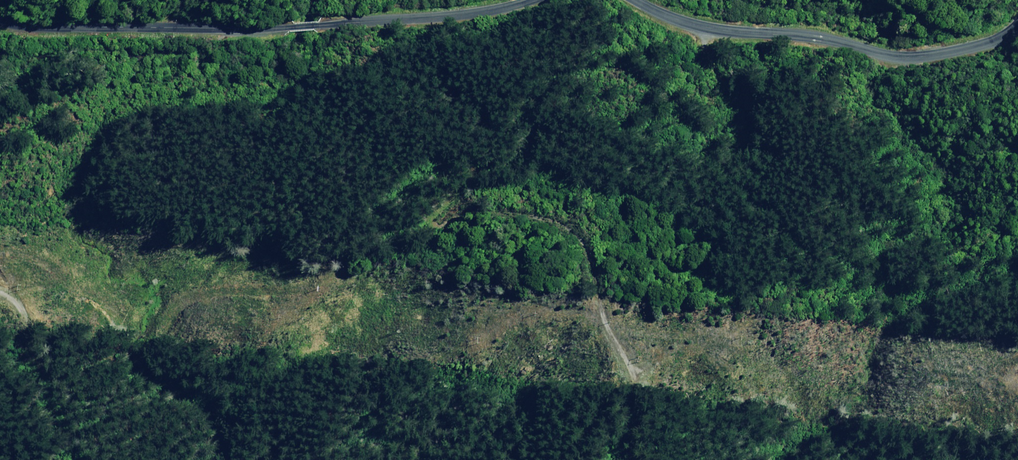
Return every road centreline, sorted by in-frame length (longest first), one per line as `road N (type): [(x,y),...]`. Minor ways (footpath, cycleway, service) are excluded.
road 1 (track): [(707,26),(758,140),(732,149),(602,62),(565,95),(512,165),(461,174),(433,193),(459,213),(537,216),(590,247),(599,303),(634,401),(631,459)]
road 2 (tertiary): [(0,14),(55,25),(262,25),(526,0)]
road 3 (tertiary): [(645,0),(707,26),(813,32),(918,55),(972,46),(1017,23)]
road 4 (track): [(0,287),(24,300),(50,355),(76,459)]

